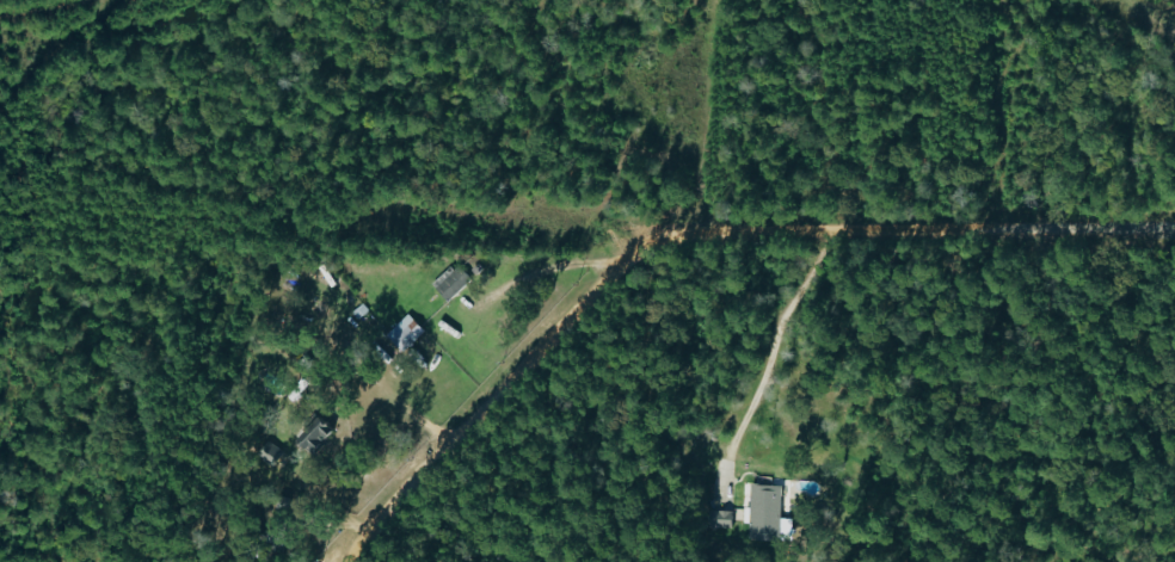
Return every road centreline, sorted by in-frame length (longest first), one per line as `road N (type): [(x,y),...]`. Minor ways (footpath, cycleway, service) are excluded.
road 1 (residential): [(1174,233),(705,233),(647,241),(411,487),(352,561)]

